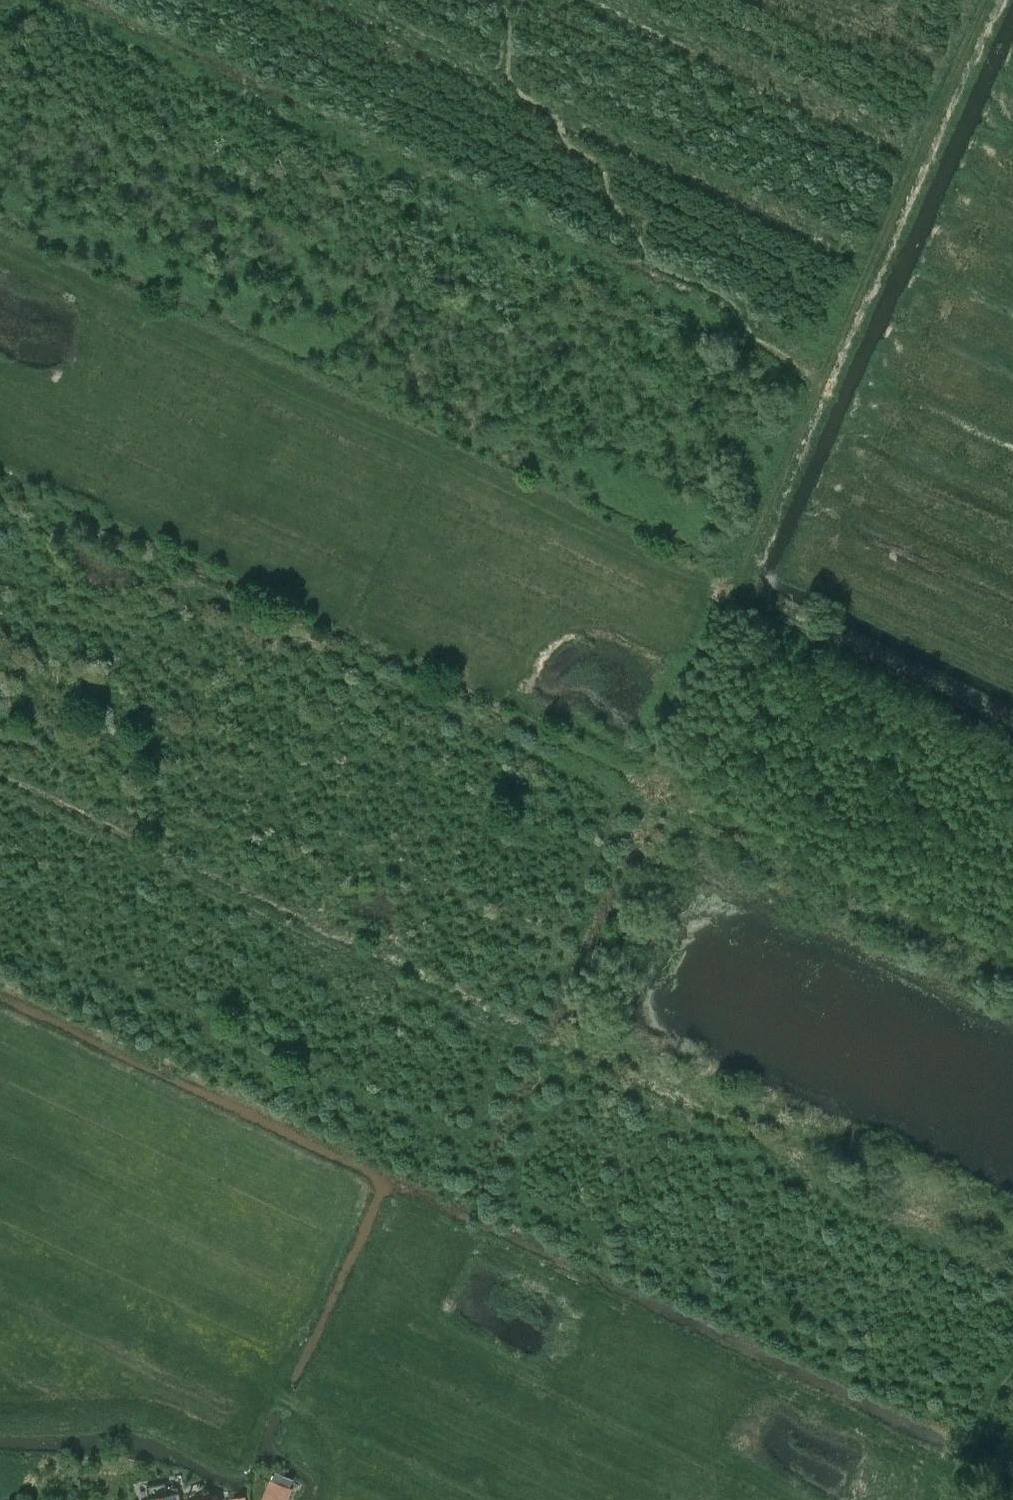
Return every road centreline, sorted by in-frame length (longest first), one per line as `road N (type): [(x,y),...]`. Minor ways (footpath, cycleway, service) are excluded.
road 1 (track): [(820,382),(992,0)]
road 2 (track): [(507,81),(337,0)]

